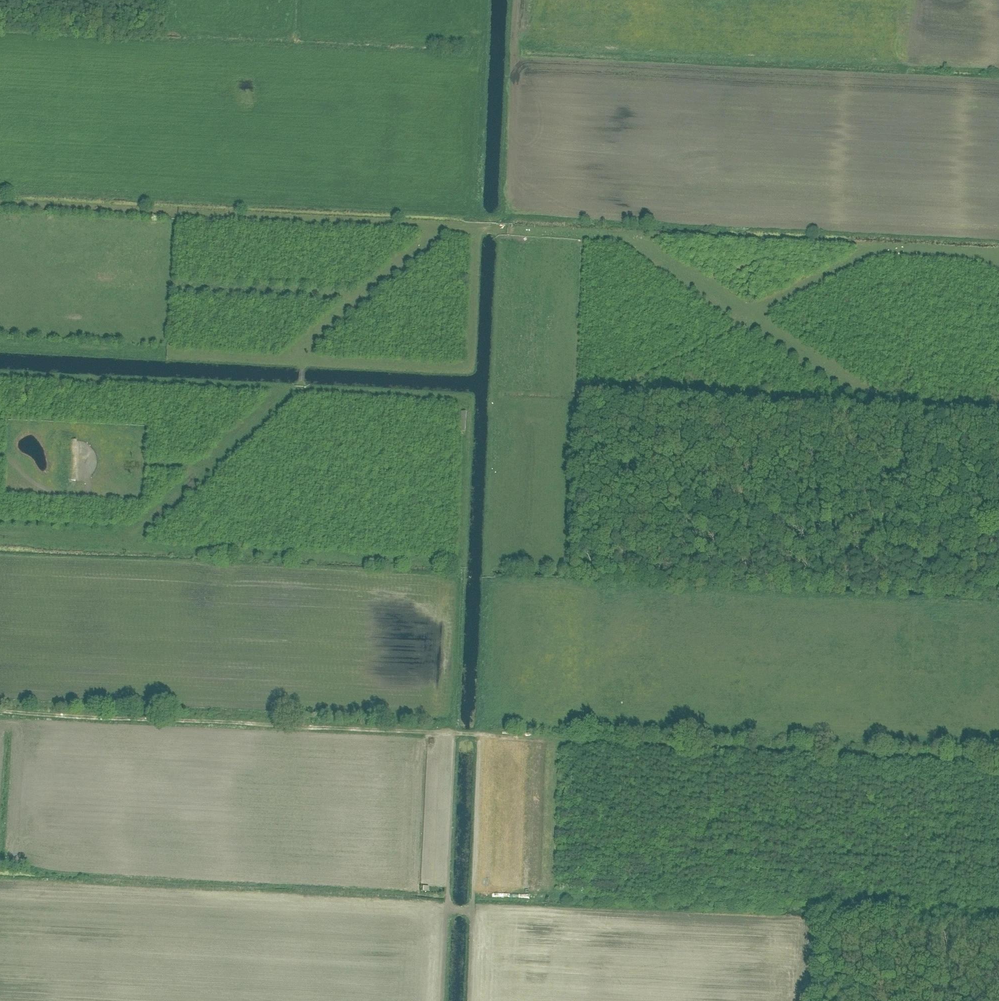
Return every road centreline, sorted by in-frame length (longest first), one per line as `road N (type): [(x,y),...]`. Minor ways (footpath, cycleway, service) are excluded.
road 1 (track): [(456,734),(0,712)]
road 2 (track): [(443,229),(0,206)]

